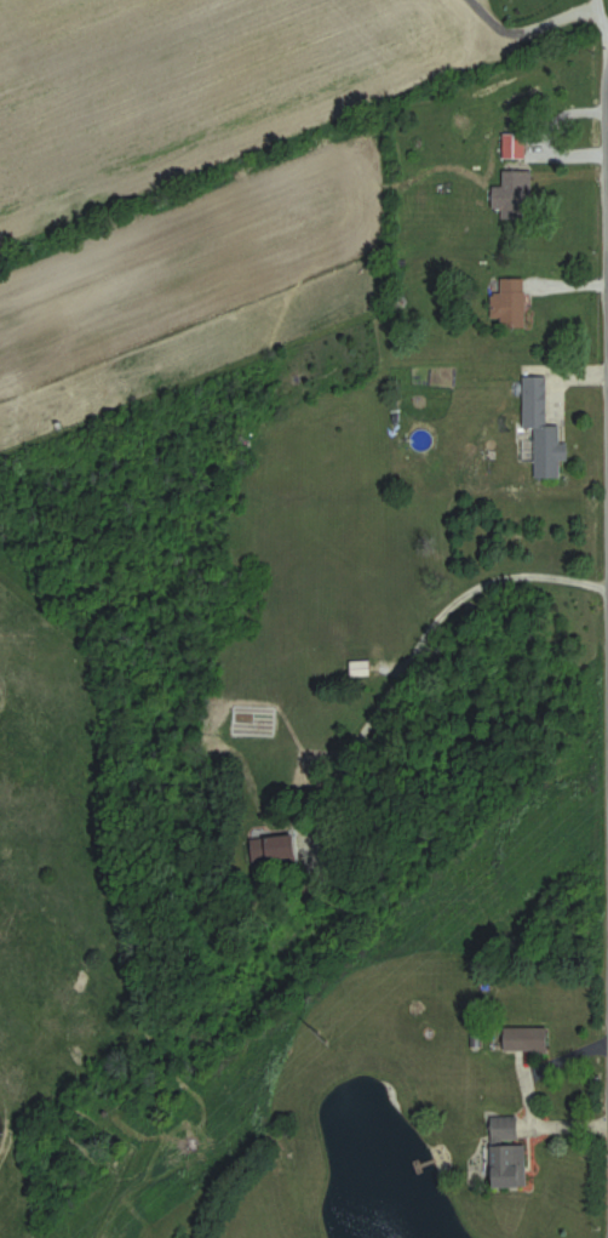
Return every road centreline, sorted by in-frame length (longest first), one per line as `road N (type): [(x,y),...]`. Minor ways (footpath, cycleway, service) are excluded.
road 1 (residential): [(607,585),(505,577),(446,611),(298,880)]
road 2 (residential): [(607,1133),(526,1133),(521,1097),(523,1077),(607,1040)]

